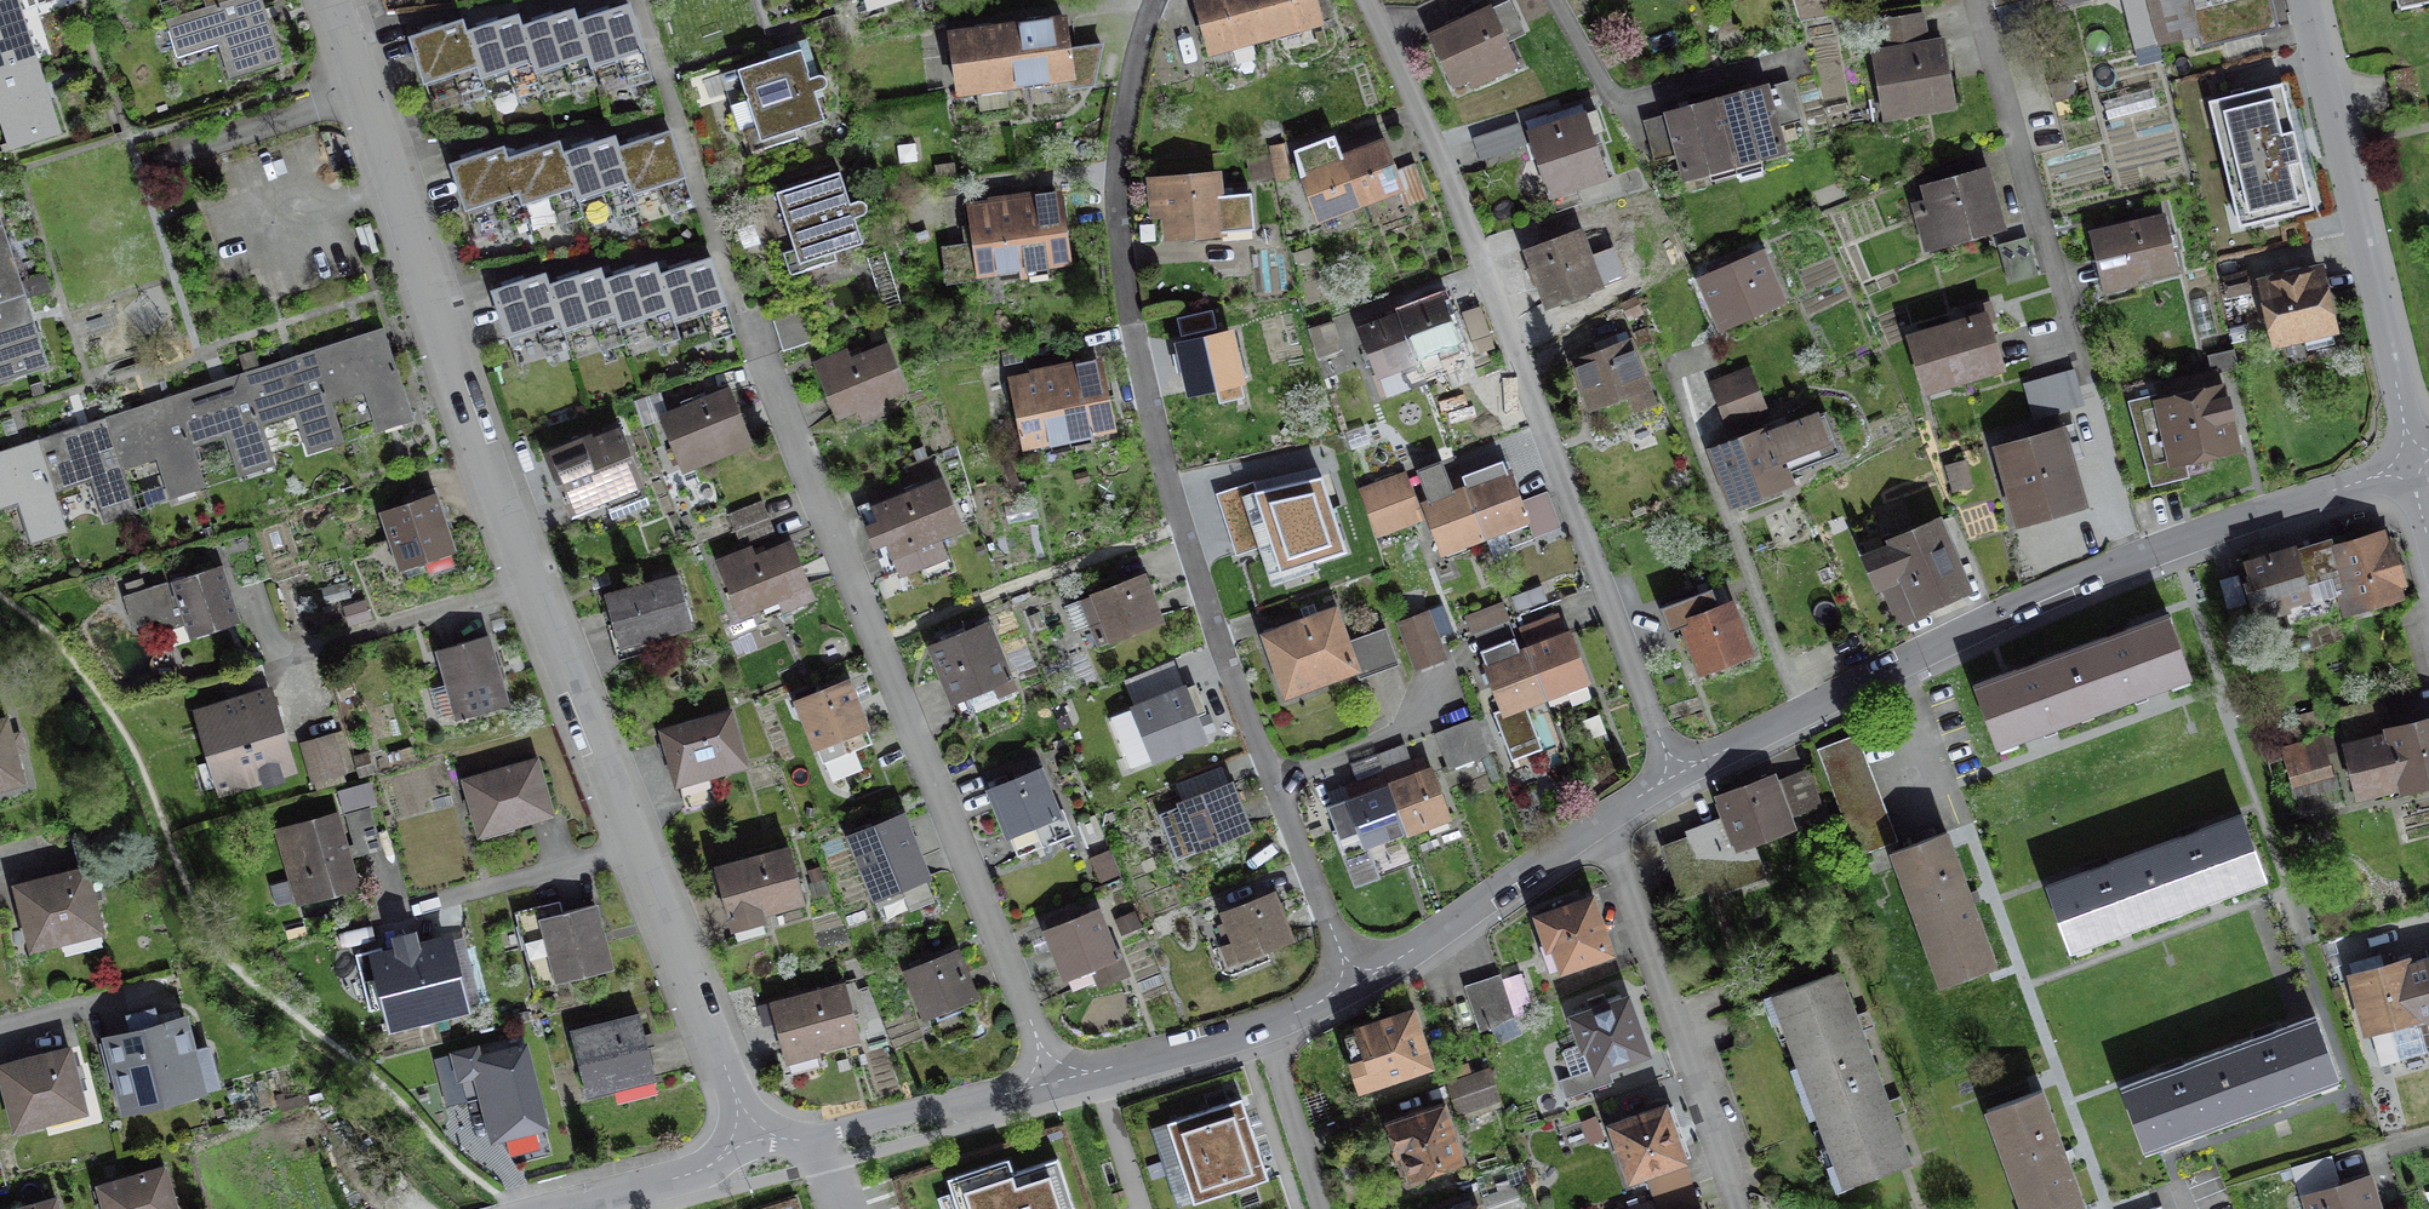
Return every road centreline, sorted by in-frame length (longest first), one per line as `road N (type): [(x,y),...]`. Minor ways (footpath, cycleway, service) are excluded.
road 1 (residential): [(735,1142),(740,1109),(531,593),(334,0)]
road 2 (residential): [(1052,1094),(756,358),(637,0)]
road 3 (residential): [(1154,0),(1121,125),(1120,267),(1144,400),(1271,788),(1362,986)]
road 4 (residential): [(1674,782),(1495,307),(1360,0)]
road 5 (residential): [(1988,0),(2136,563)]
road 6 (residential): [(1674,782),(2136,563)]
road 7 (residential): [(2415,471),(2298,0)]
road 8 (residential): [(1606,823),(1736,1208)]
road 9 (residential): [(735,1142),(806,1150),(1052,1094)]
road 10 (residential): [(2136,563),(2415,471)]
road 11 (residential): [(1362,986),(1606,823)]
road 12 (residential): [(1052,1094),(1260,1039)]
road 13 (residential): [(1318,1208),(1260,1039)]
road 14 (residential): [(587,1208),(701,1180),(735,1142)]
road 15 (residential): [(0,1042),(149,1003)]

